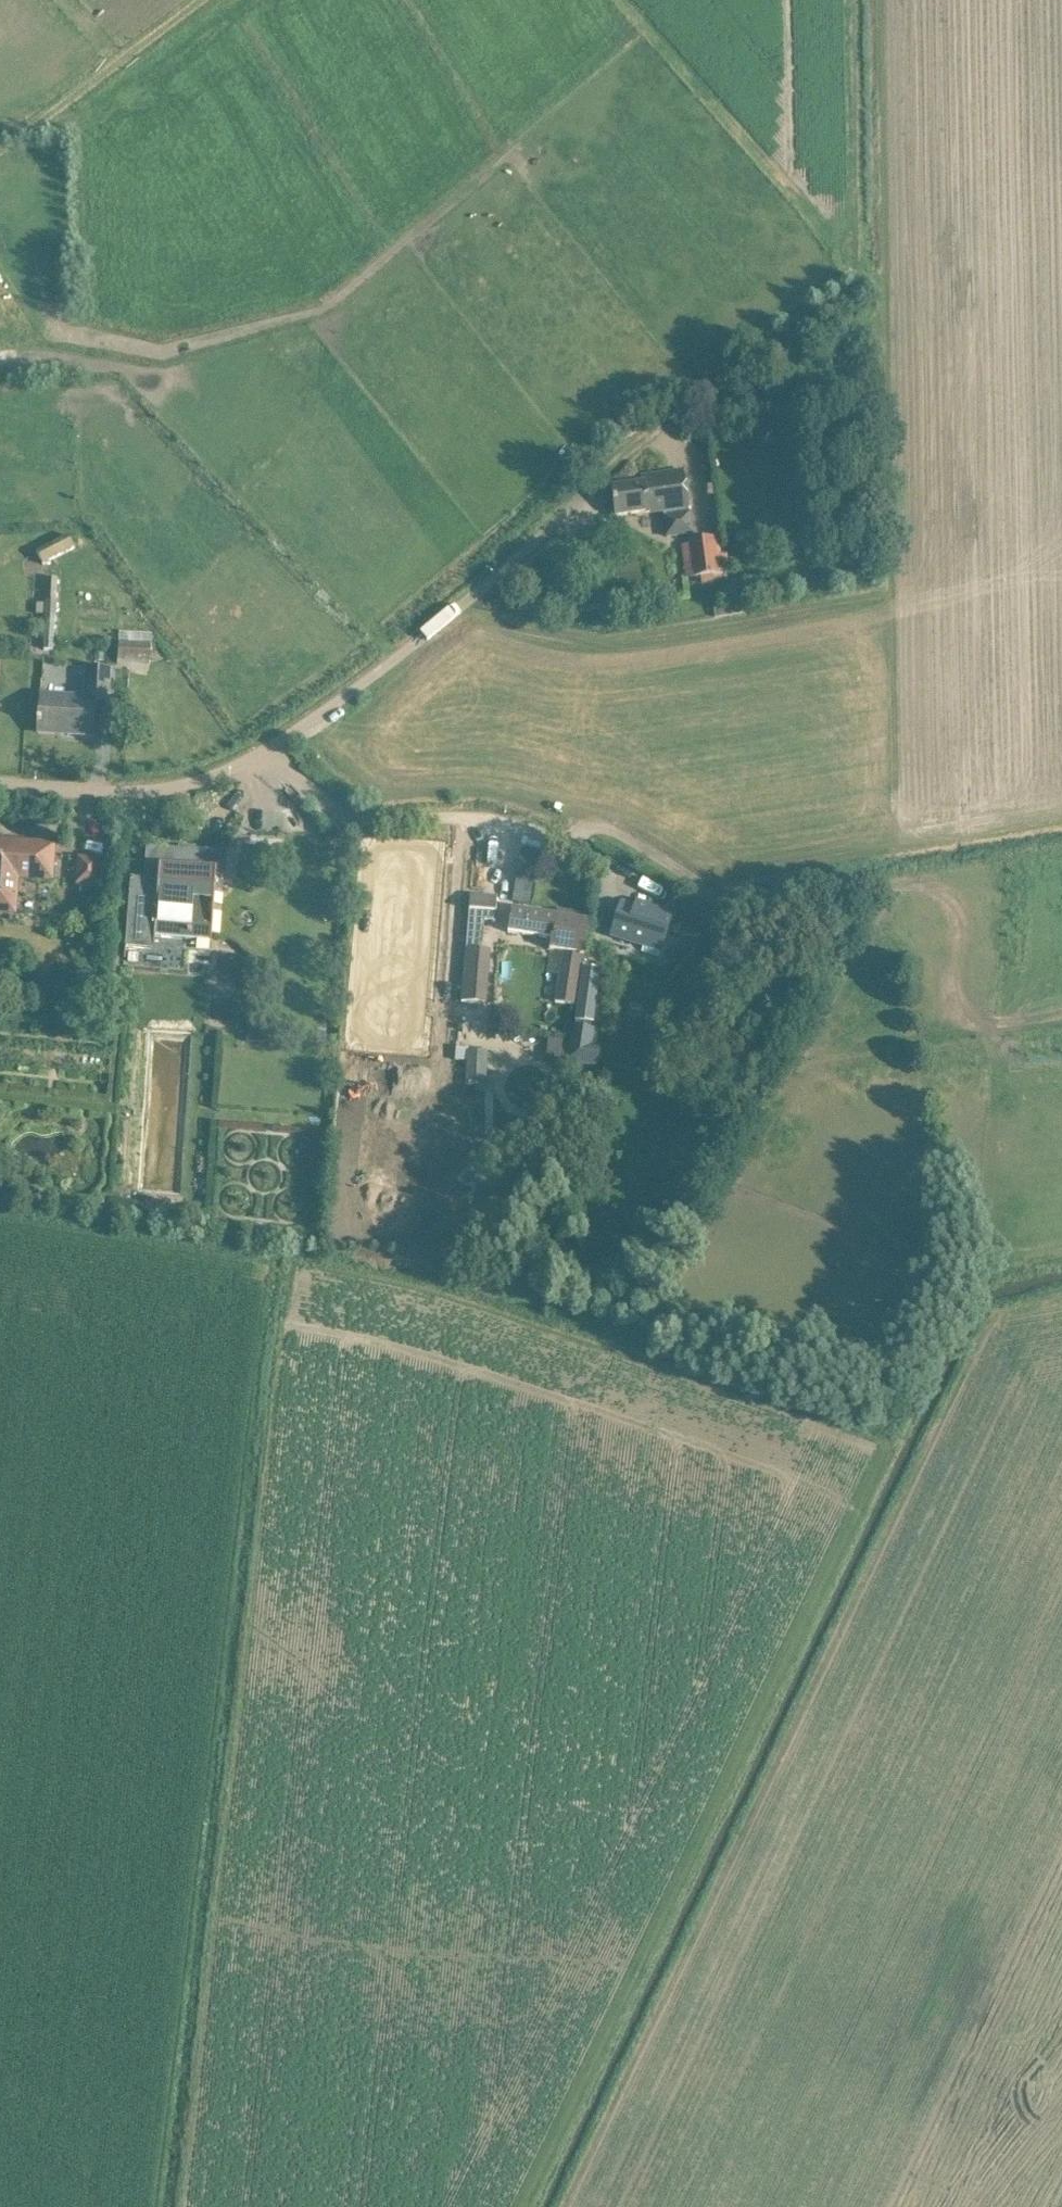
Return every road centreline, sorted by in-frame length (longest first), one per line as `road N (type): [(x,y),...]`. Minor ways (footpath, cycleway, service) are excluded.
road 1 (unclassified): [(0,784),(133,792),(208,778),(250,759),(404,654),(596,480)]

